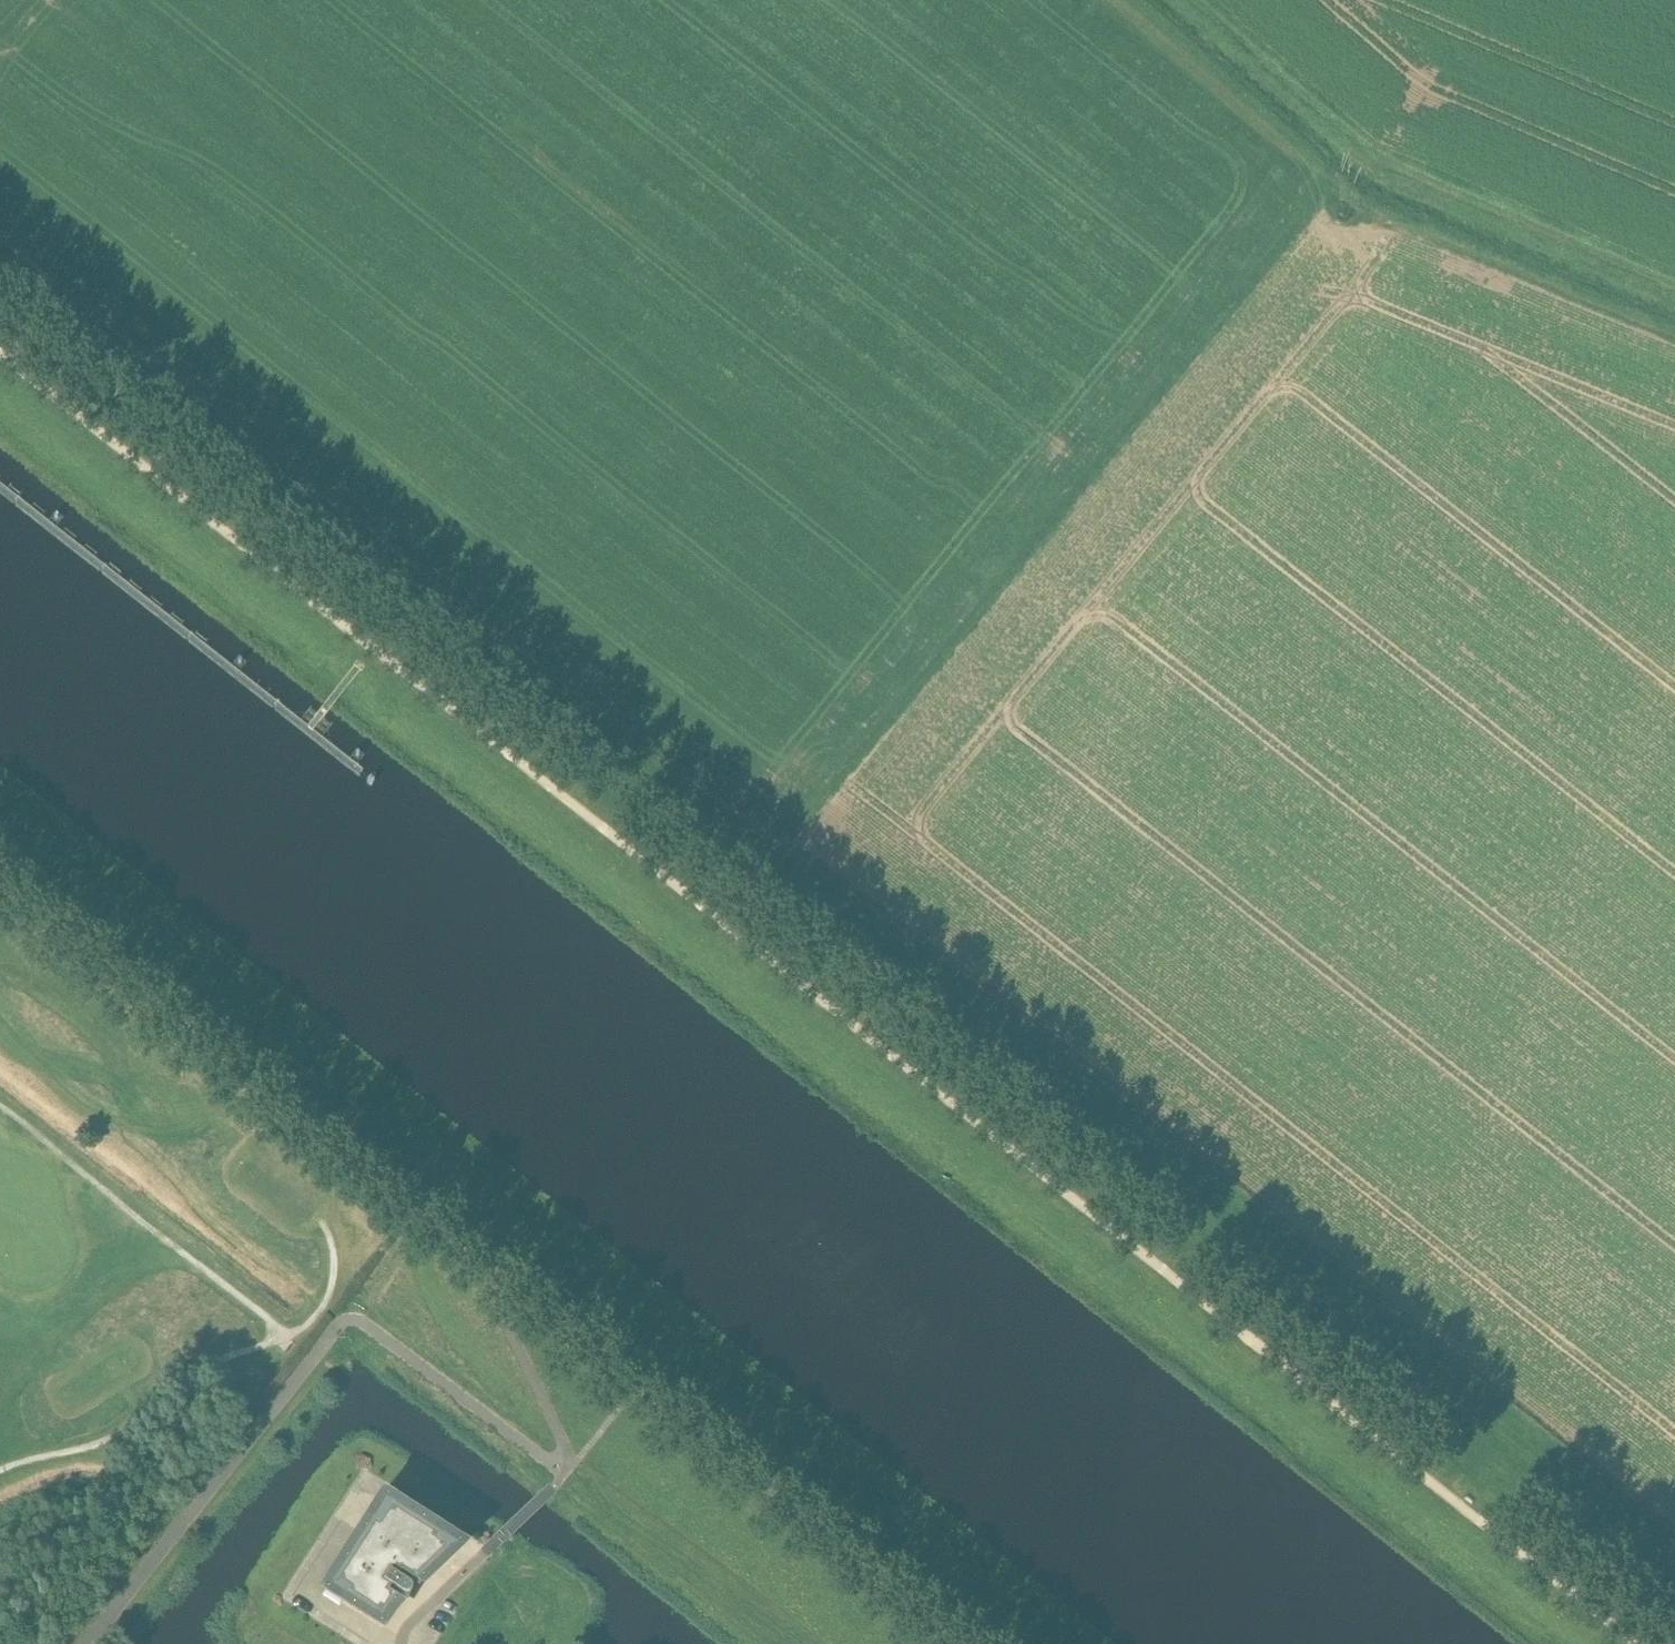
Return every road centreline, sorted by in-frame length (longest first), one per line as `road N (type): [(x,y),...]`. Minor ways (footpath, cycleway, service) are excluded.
road 1 (tertiary): [(974,1643),(0,878)]
road 2 (residential): [(402,1643),(404,1632),(482,1554)]

